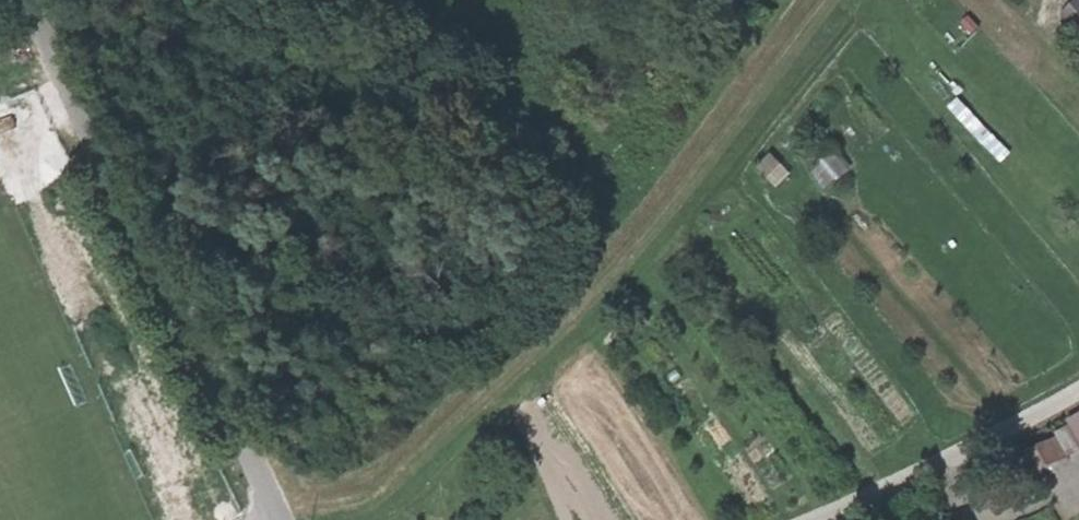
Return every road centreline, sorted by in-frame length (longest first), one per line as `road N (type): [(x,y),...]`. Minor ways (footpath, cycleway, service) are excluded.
road 1 (track): [(837,0),(808,44),(483,398),(327,519)]
road 2 (residential): [(28,0),(227,383),(281,519)]
road 3 (residential): [(825,519),(989,439),(1078,382)]

